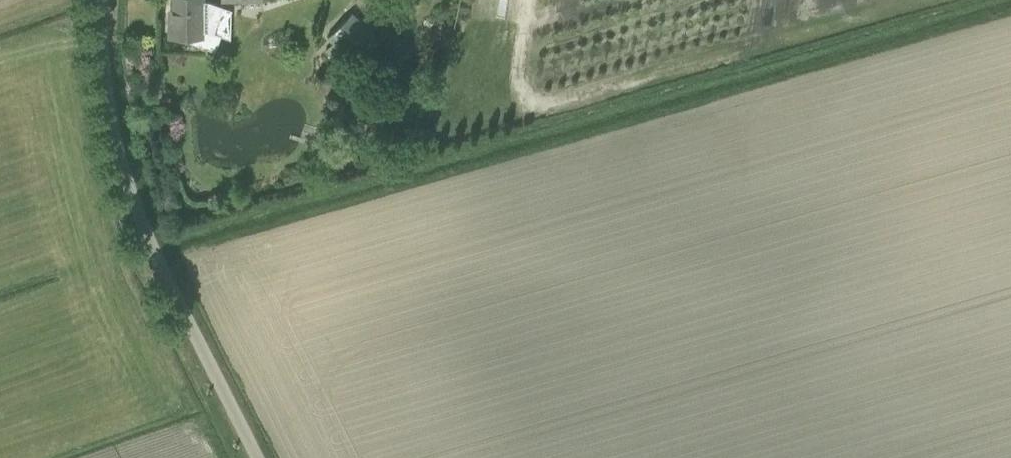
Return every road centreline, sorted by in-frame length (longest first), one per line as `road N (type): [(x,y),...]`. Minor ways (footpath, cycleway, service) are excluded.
road 1 (unclassified): [(257,457),(156,259),(120,159),(104,75),(102,0)]

